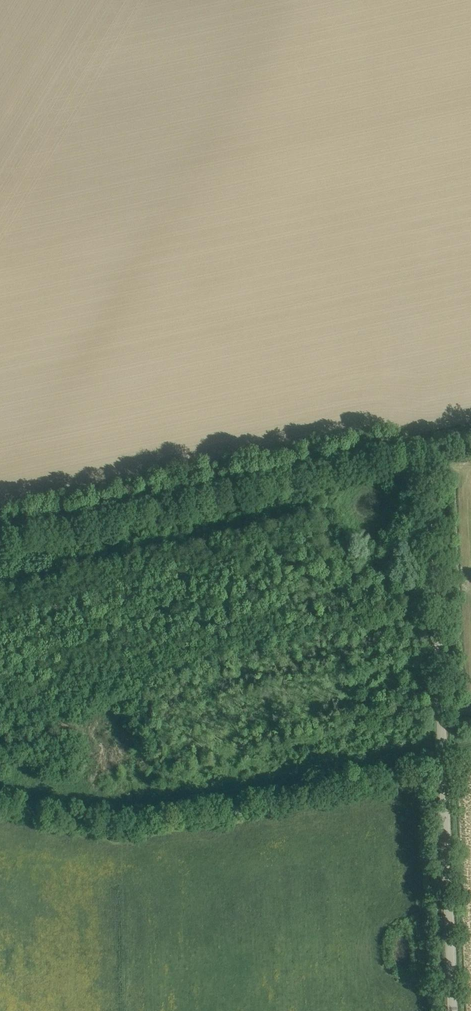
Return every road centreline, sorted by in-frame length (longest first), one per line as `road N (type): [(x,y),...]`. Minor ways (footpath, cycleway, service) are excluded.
road 1 (unclassified): [(452,1010),(435,446),(470,439)]
road 2 (track): [(0,532),(435,446)]

